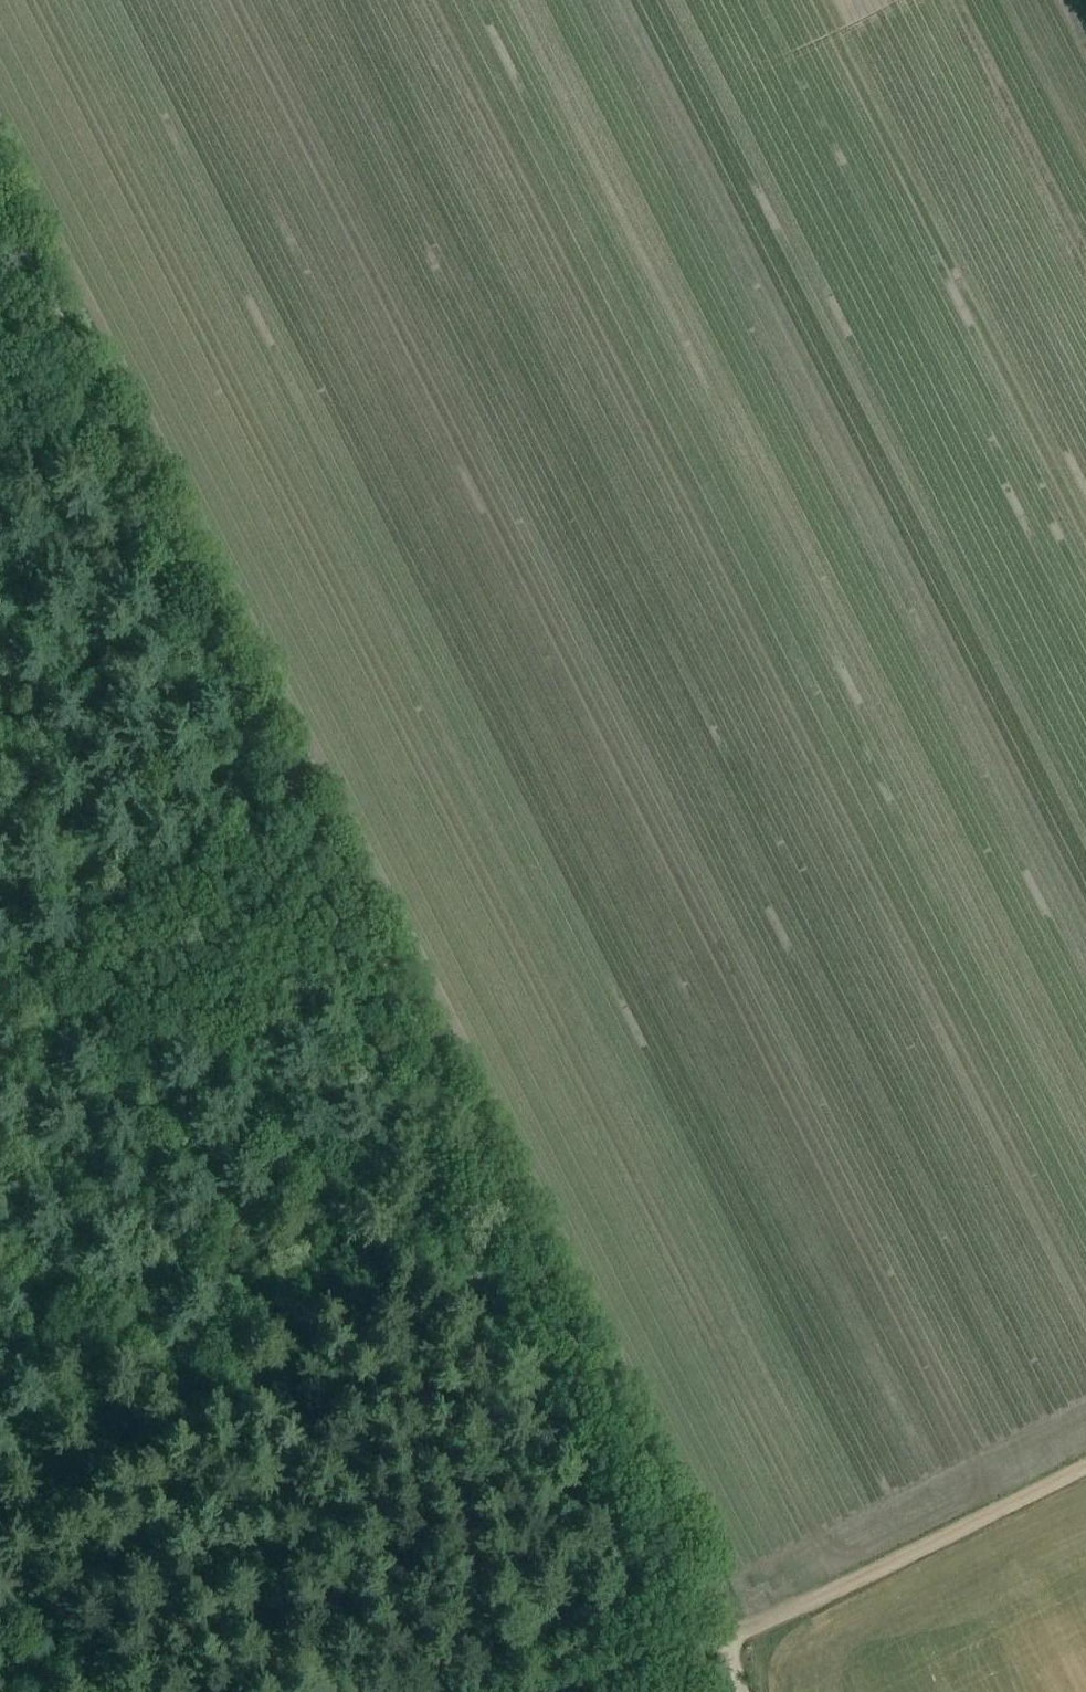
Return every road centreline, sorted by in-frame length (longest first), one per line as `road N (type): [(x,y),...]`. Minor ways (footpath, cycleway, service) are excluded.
road 1 (track): [(726,1647),(314,806),(0,204)]
road 2 (track): [(1085,1467),(726,1647)]
road 3 (track): [(0,974),(161,880),(314,806)]
road 4 (track): [(720,1635),(600,1691)]

